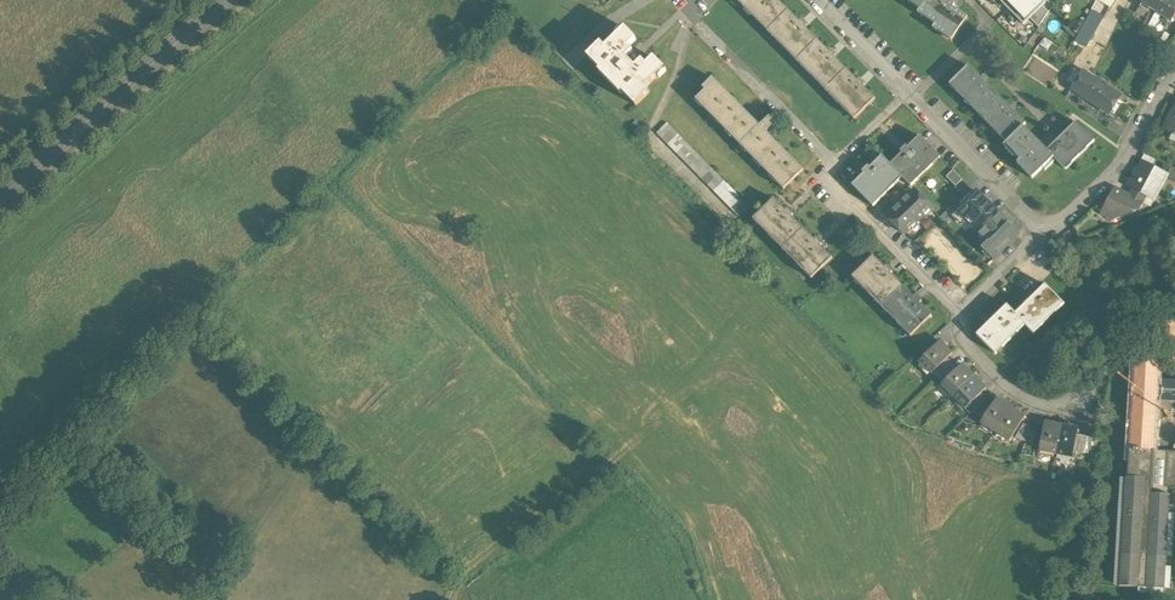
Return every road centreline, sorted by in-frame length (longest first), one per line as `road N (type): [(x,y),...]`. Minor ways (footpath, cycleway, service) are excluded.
road 1 (secondary): [(0,214),(244,0)]
road 2 (residential): [(687,0),(844,171)]
road 3 (residential): [(974,324),(829,185),(844,171)]
road 4 (residential): [(1049,243),(1112,187),(1174,81)]
road 5 (residential): [(914,103),(1049,243)]
road 6 (residential): [(974,324),(959,340),(1021,398),(1078,412)]
road 7 (residential): [(817,0),(914,103)]
road 8 (residential): [(968,48),(1053,135)]

